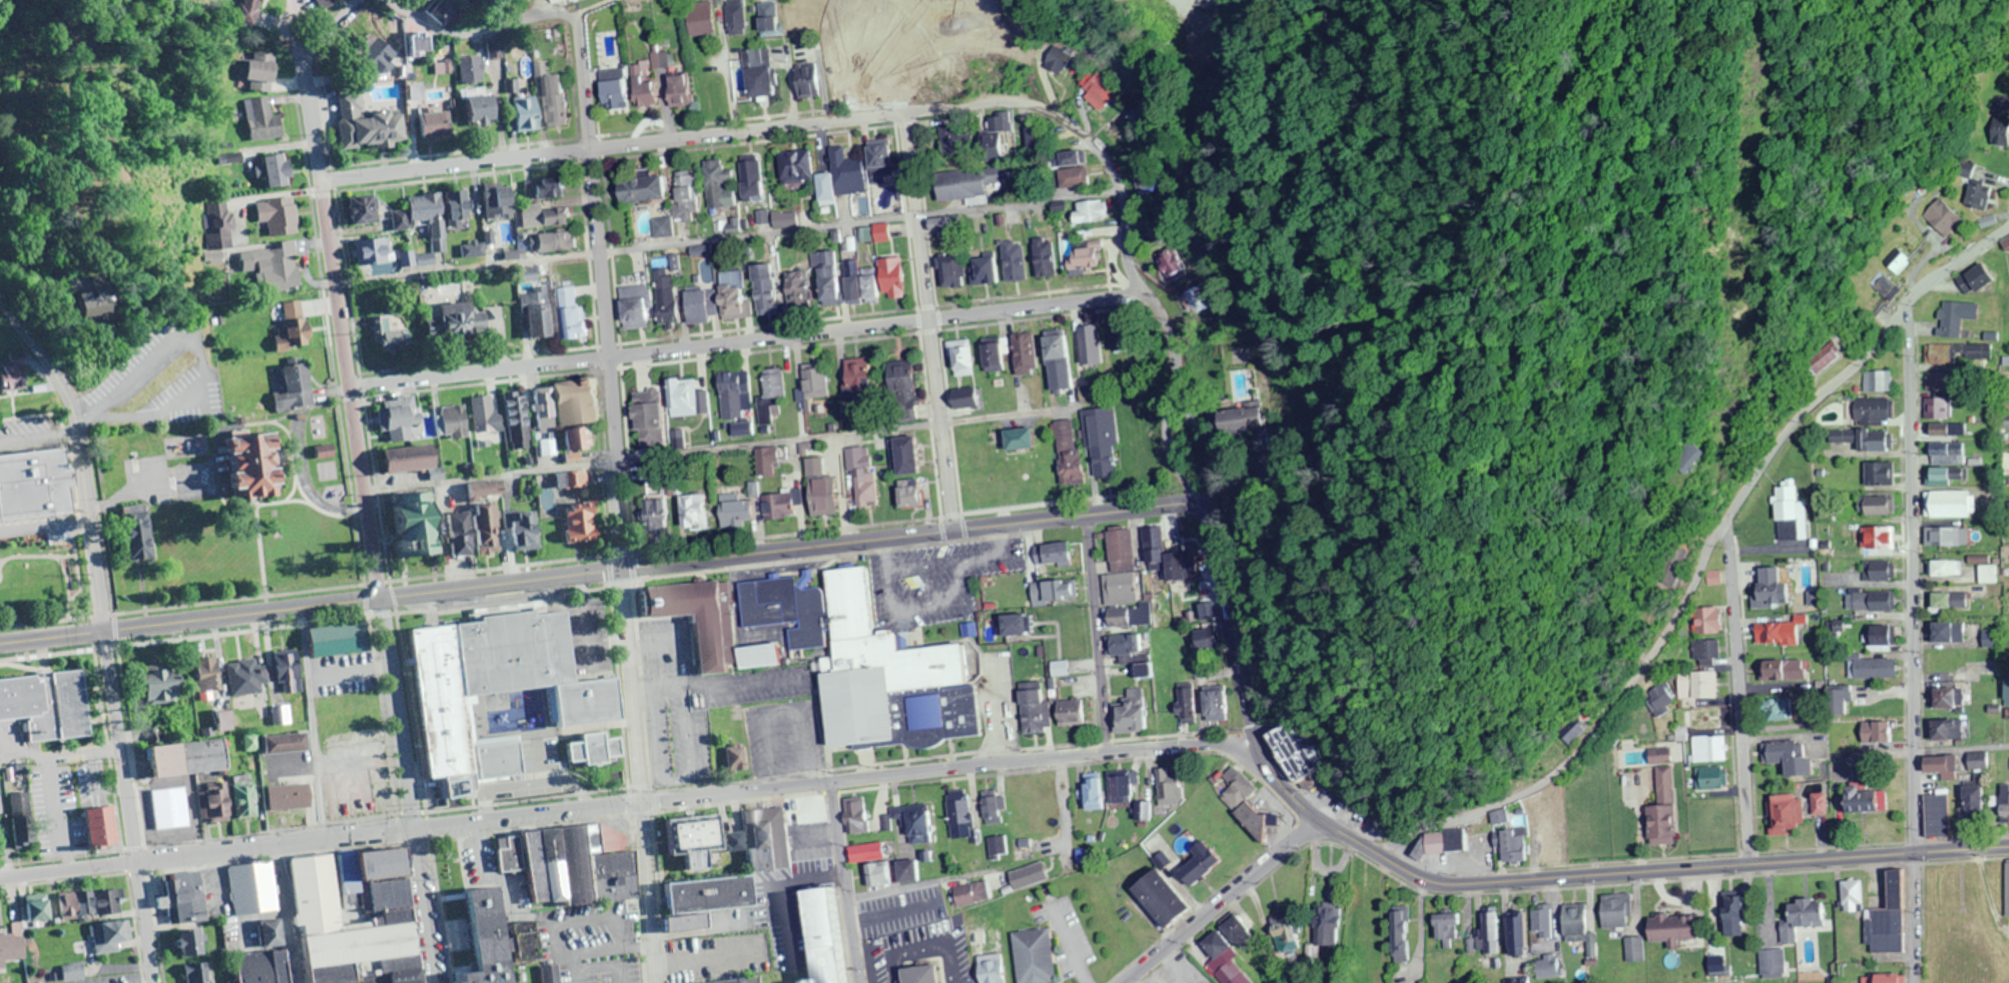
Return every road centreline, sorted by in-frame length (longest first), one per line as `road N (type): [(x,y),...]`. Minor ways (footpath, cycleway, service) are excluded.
road 1 (residential): [(1252,746),(1194,742),(990,761),(0,878)]
road 2 (residential): [(361,0),(305,64),(437,982)]
road 3 (residential): [(2008,208),(1935,260),(1834,367),(1740,500),(1668,635),(1582,747),(1520,790),(1469,810),(1369,833),(1332,831)]
road 4 (primary): [(2008,849),(1427,884),(1312,820),(1274,784),(1252,746)]
road 5 (residential): [(352,386),(1143,292)]
road 6 (residential): [(151,982),(80,421),(0,294)]
road 7 (residential): [(1900,295),(1915,982)]
road 8 (primary): [(0,644),(623,568)]
road 9 (primary): [(623,568),(1172,504)]
road 10 (residential): [(623,568),(576,19)]
road 11 (residential): [(587,148),(998,101),(1034,105)]
road 12 (residential): [(1189,494),(1165,429),(1173,353),(1124,258),(1115,179),(1084,135),(1034,105)]
road 13 (residential): [(948,531),(899,112)]
road 14 (secondary): [(655,982),(623,568)]
road 15 (residential): [(1748,866),(1725,527)]
road 16 (primary): [(1252,746),(1209,526),(1198,508),(1172,504)]
road 17 (residential): [(322,180),(587,148)]
road 18 (residential): [(1123,982),(1312,820)]
road 19 (residential): [(1097,752),(1079,516)]
road 20 (residential): [(861,982),(827,781)]
road 21 (residential): [(576,19),(544,15),(451,33),(392,0)]
road 22 (residential): [(300,982),(279,845)]

